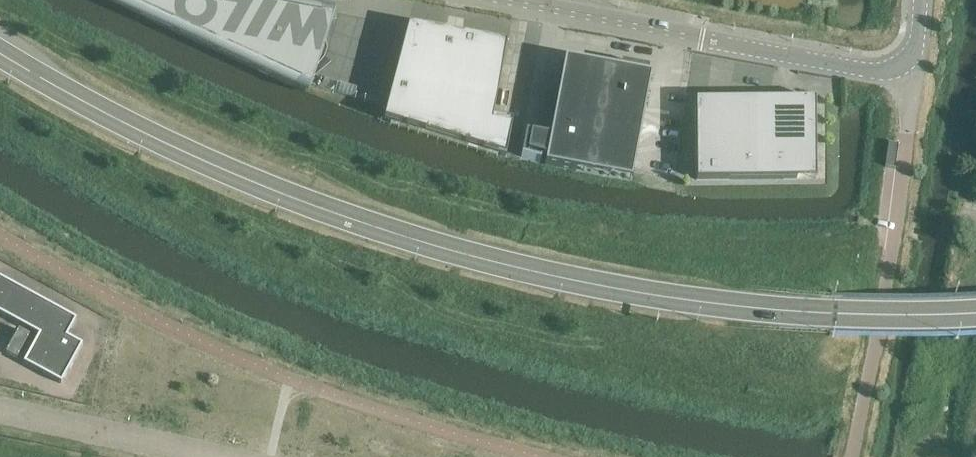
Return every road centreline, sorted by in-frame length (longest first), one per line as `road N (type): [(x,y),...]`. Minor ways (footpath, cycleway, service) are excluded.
road 1 (primary): [(833,314),(644,295),(387,233),(268,190),(0,53)]
road 2 (unclassified): [(497,0),(868,70),(903,63)]
road 3 (residential): [(903,63),(910,97),(898,208),(852,456)]
road 4 (unclassified): [(0,410),(214,456)]
road 5 (primary): [(833,314),(975,316)]

